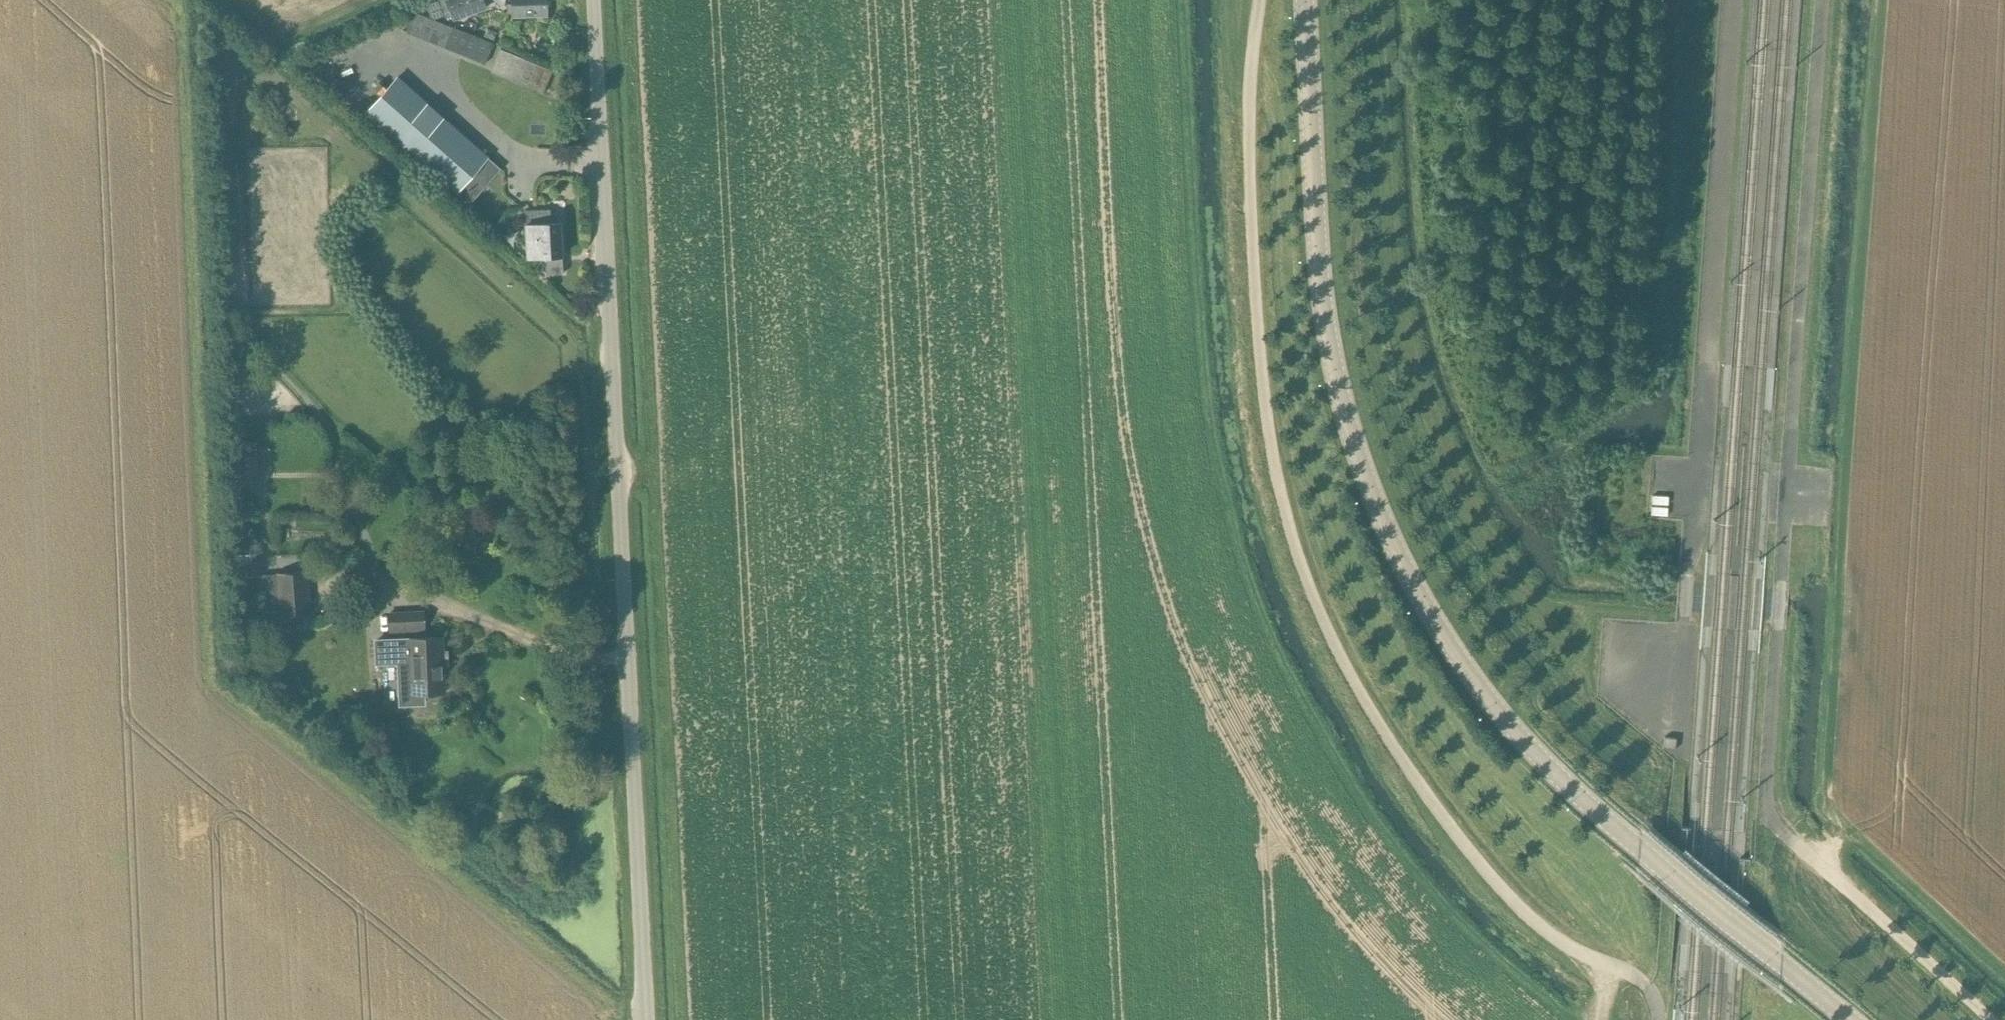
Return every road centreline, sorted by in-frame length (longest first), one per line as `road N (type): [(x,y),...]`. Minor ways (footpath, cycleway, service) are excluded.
road 1 (tertiary): [(1849,1019),(1544,763),(1478,685),(1404,566),(1370,491),(1332,358),(1316,226),(1306,0)]
road 2 (unclassified): [(645,1019),(593,0)]
road 3 (track): [(1767,779),(1745,1019)]

